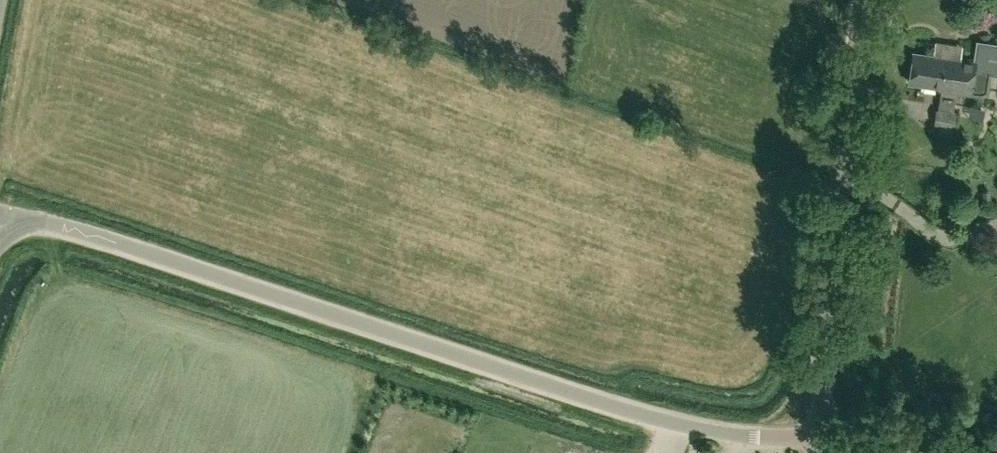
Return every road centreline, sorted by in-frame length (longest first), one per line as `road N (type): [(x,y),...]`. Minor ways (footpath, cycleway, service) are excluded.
road 1 (unclassified): [(762,436),(622,408),(6,214)]
road 2 (tertiary): [(821,384),(863,0)]

